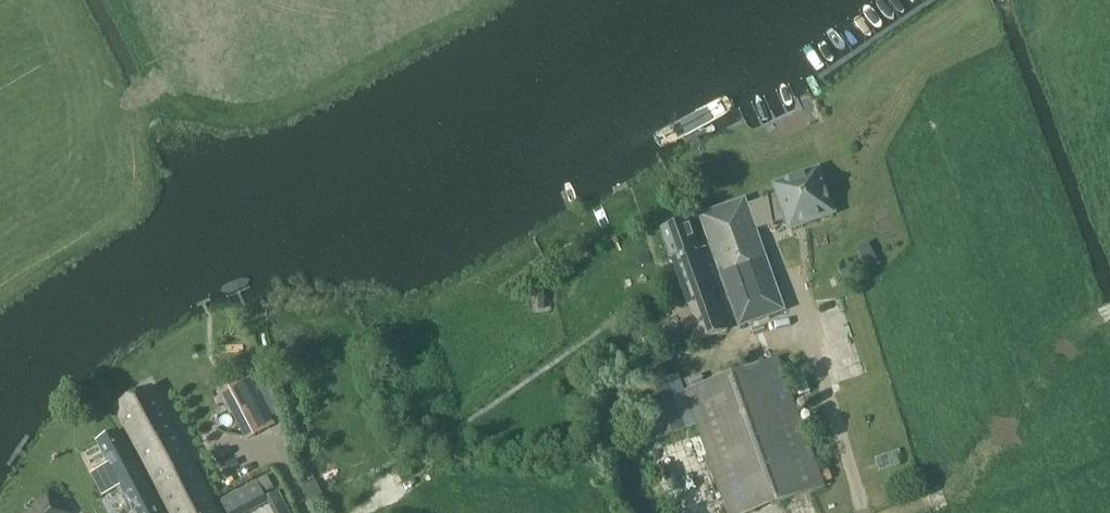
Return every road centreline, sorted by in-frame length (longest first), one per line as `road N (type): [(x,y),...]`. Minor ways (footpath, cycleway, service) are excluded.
road 1 (track): [(915,512),(950,500),(1109,314)]

